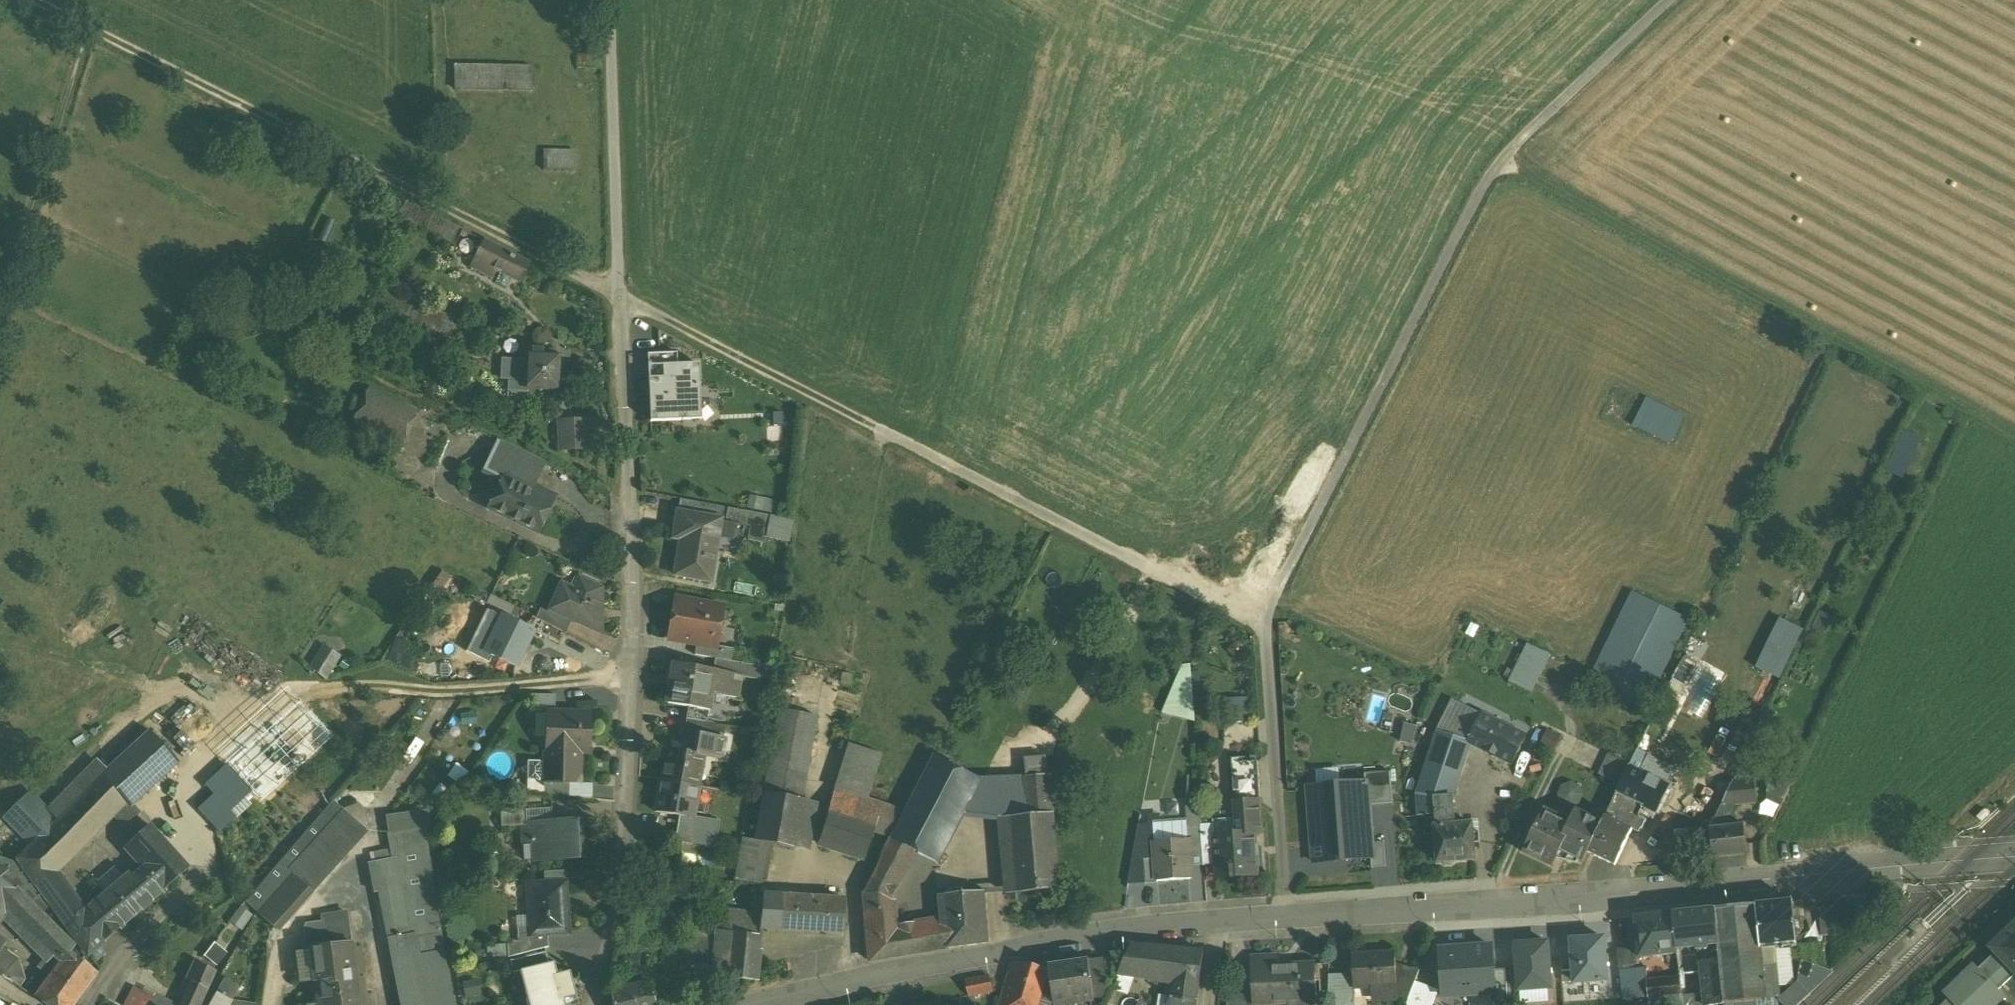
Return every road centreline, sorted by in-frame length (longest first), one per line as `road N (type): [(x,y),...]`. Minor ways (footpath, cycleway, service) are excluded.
road 1 (residential): [(1219,922),(2014,857)]
road 2 (track): [(1669,0),(1491,175),(1265,622)]
road 3 (track): [(1265,622),(620,293)]
road 4 (residential): [(598,1004),(620,892),(634,683),(620,293)]
road 5 (track): [(37,0),(620,293)]
road 6 (track): [(1502,162),(2014,439)]
road 7 (residential): [(763,1004),(1129,931),(1219,922)]
road 8 (track): [(620,293),(614,0)]
road 9 (residential): [(114,1004),(202,886)]
road 10 (track): [(2014,774),(1920,865)]

